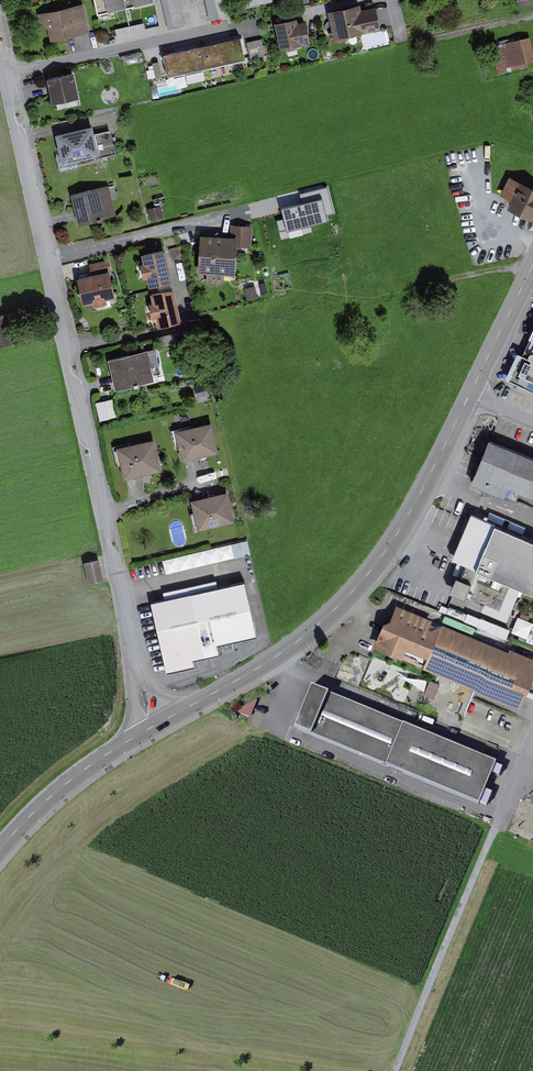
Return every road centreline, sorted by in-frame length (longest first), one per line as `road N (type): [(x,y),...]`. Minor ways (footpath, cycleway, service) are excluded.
road 1 (residential): [(152,727),(8,72)]
road 2 (primary): [(152,727),(286,650),(371,575),(470,396)]
road 3 (track): [(395,1070),(498,820)]
road 4 (residential): [(8,72),(231,27)]
road 5 (primary): [(0,849),(44,802),(152,727)]
road 6 (primary): [(470,396),(532,267)]

